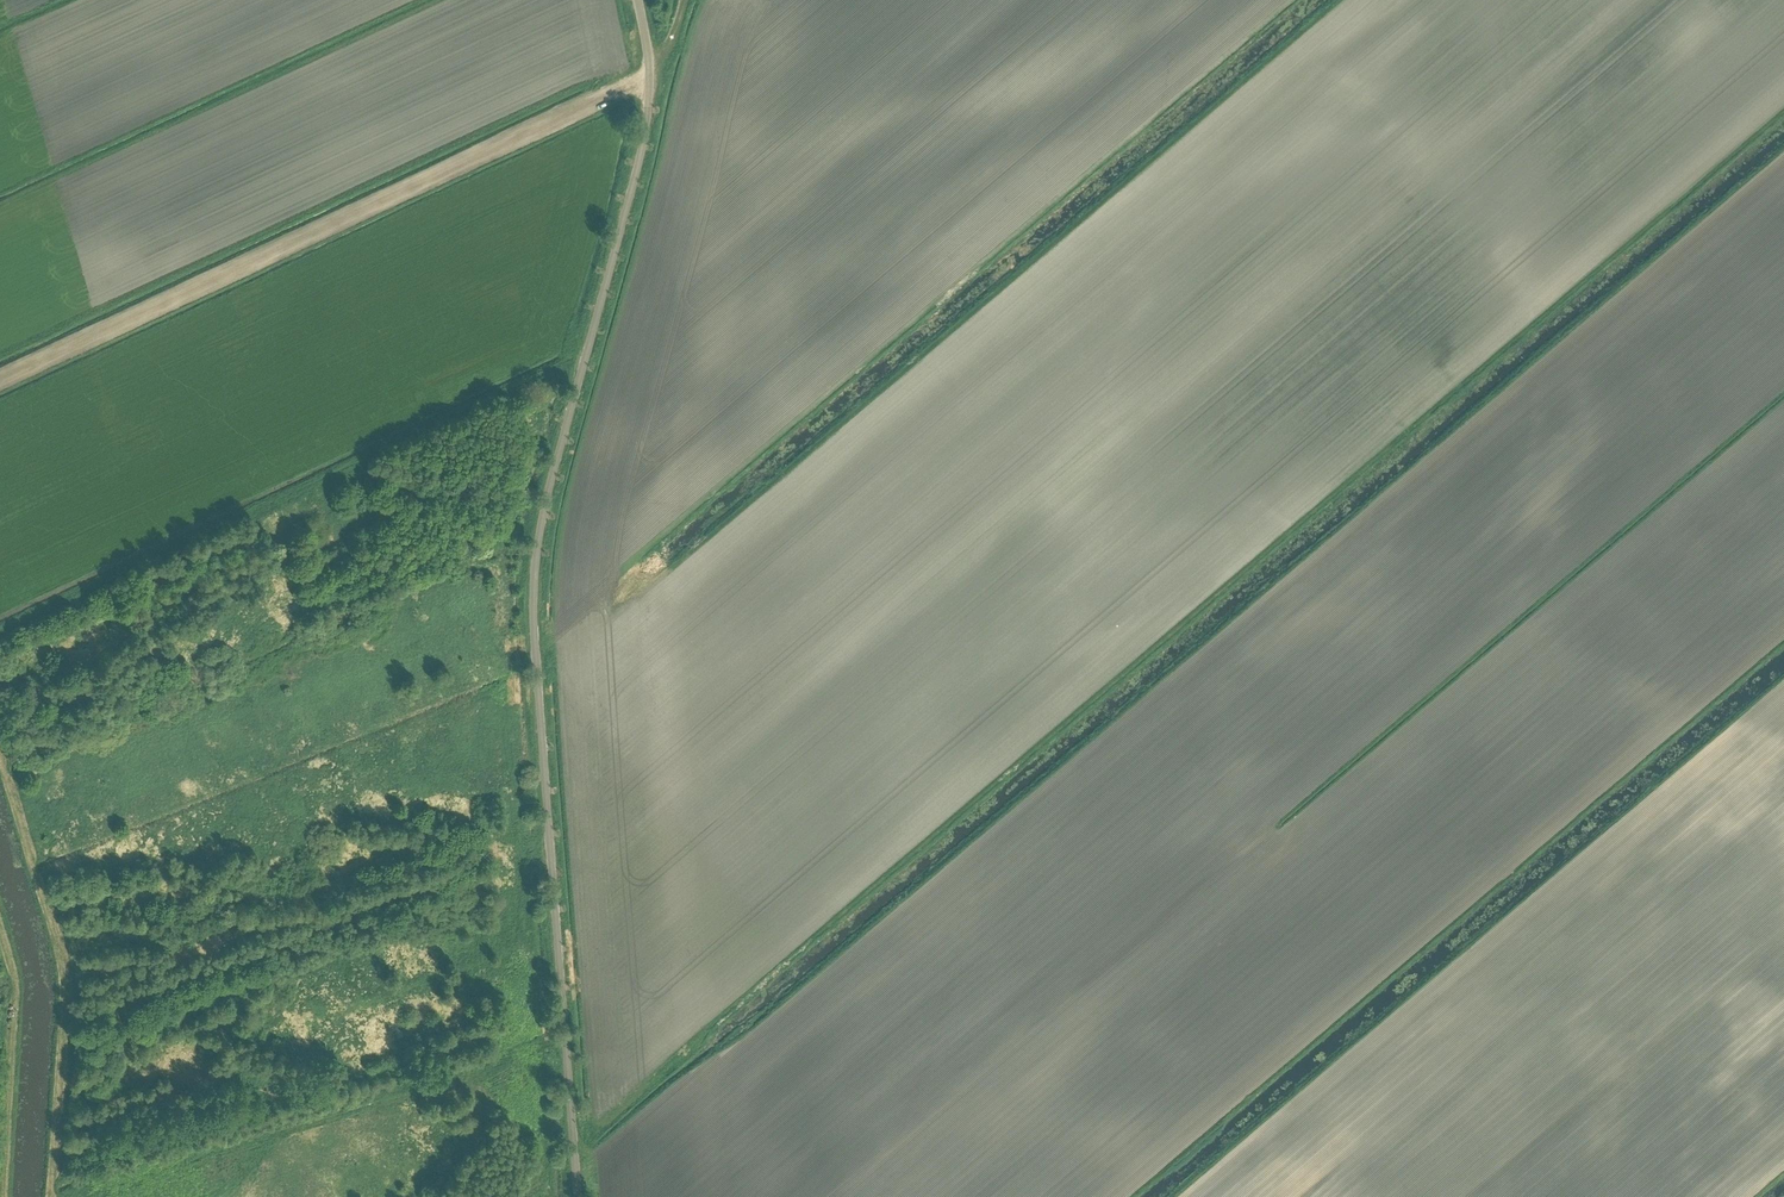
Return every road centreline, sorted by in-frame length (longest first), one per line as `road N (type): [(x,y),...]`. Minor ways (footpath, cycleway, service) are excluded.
road 1 (unclassified): [(578,1196),(534,581),(541,525),(649,115),(637,0)]
road 2 (track): [(0,379),(649,74)]
road 3 (track): [(0,771),(60,1000),(48,1196)]

